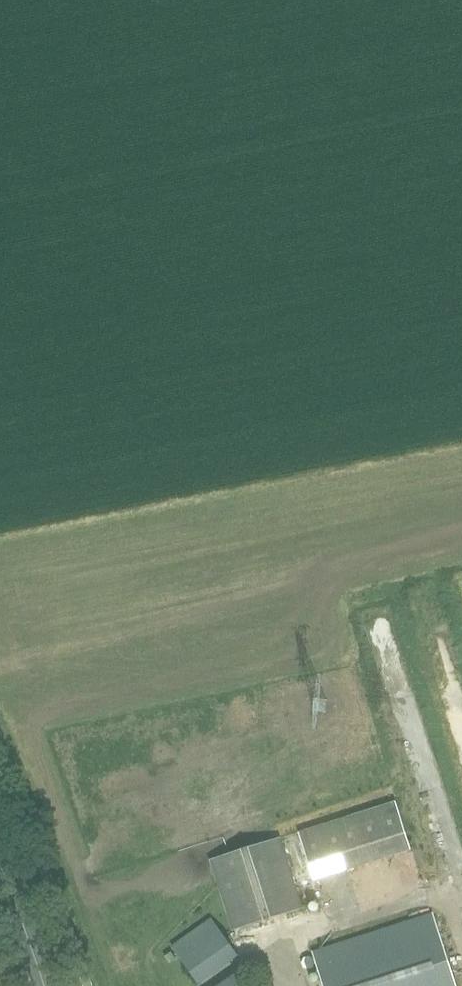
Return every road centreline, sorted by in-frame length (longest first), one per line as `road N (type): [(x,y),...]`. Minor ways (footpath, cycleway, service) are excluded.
road 1 (secondary): [(44,985),(0,862)]

